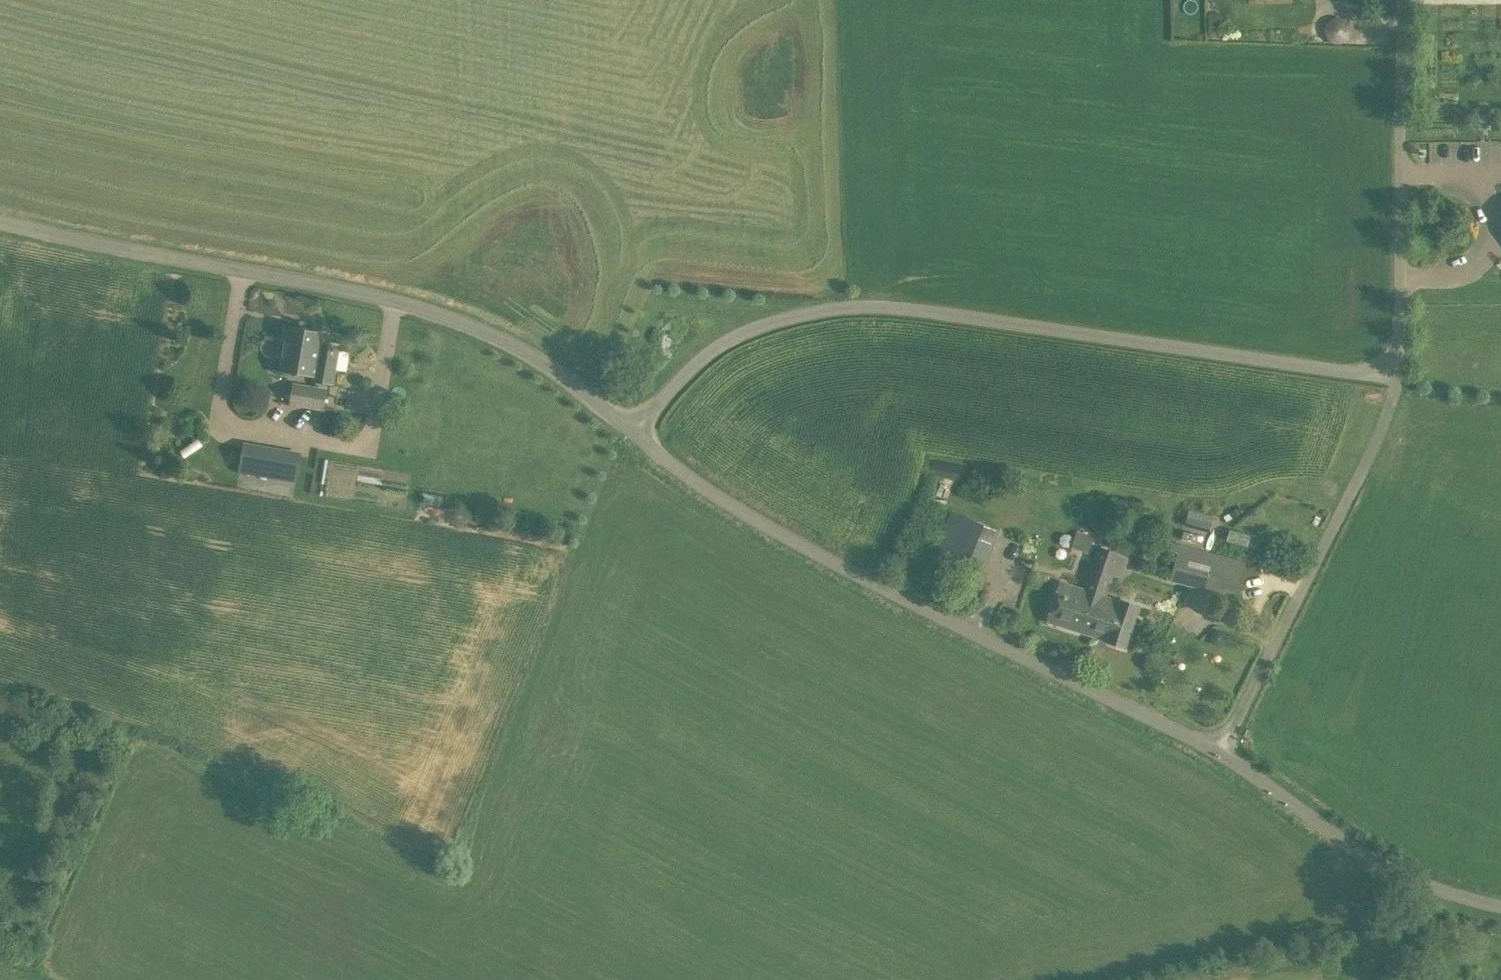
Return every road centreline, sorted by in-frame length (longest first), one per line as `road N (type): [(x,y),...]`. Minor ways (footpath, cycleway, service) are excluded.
road 1 (unclassified): [(630,430),(732,338),(857,305),(1397,381),(1402,0)]
road 2 (unclassified): [(630,430),(571,379),(508,341),(414,306),(0,222)]
road 3 (unclassified): [(1217,754),(810,548),(711,493),(630,430)]
road 4 (unclassified): [(1385,417),(1217,754)]
road 5 (unclassified): [(1500,907),(1419,883),(1329,833),(1217,754)]

